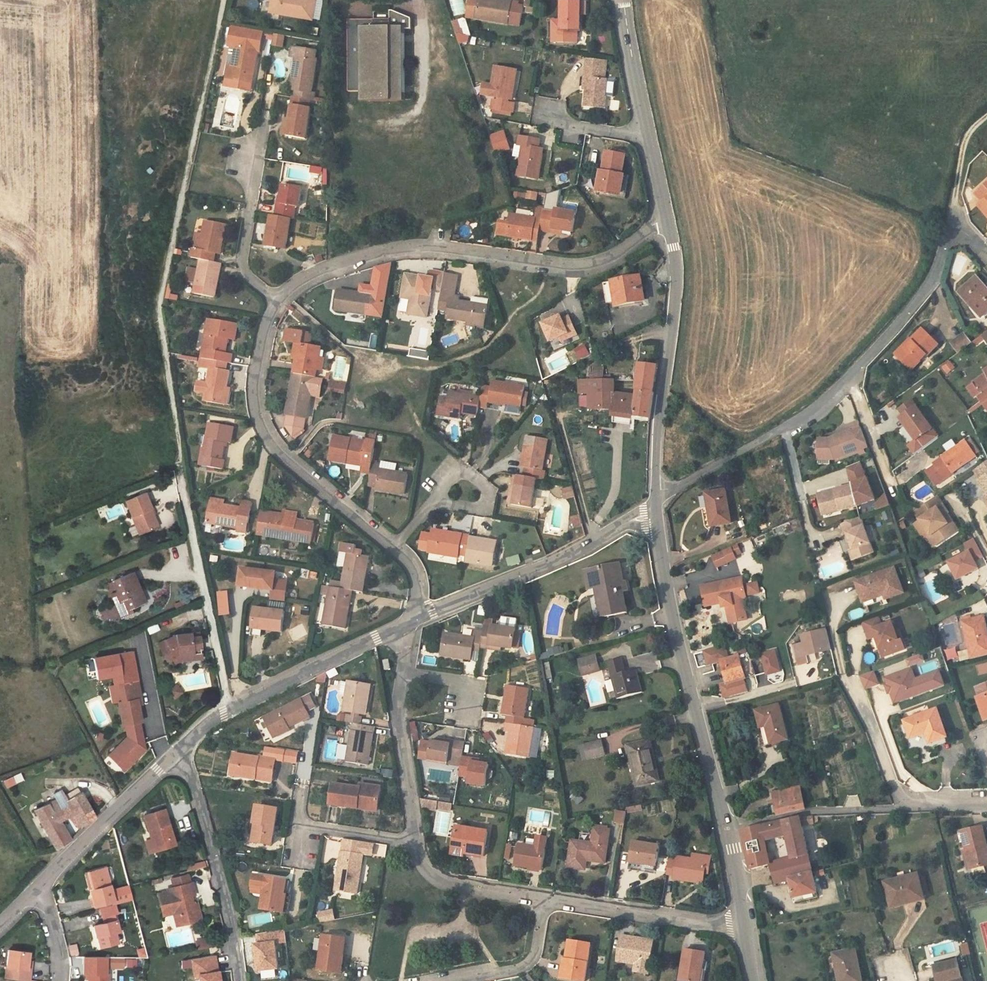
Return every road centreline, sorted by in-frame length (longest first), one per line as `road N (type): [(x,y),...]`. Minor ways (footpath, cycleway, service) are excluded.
road 1 (residential): [(275,301),(328,265),(408,246),(584,264),(626,251),(667,221)]
road 2 (tertiary): [(729,828),(683,663),(656,517)]
road 3 (residential): [(392,550),(288,462),(255,413),(252,383),(275,301)]
road 4 (tertiary): [(655,490),(677,299),(667,221)]
road 5 (residential): [(410,623),(656,517)]
road 6 (residential): [(178,752),(223,714),(410,623)]
road 7 (residential): [(239,980),(214,854),(178,752)]
road 8 (residential): [(855,382),(677,488),(655,490)]
road 9 (residential): [(986,256),(963,232),(948,239),(922,297),(855,382)]
road 10 (residential): [(744,921),(546,898)]
road 11 (residential): [(38,887),(178,752)]
road 12 (residential): [(907,808),(804,812),(729,828)]
road 13 (residential): [(415,842),(396,716),(403,672)]
road 14 (residential): [(260,143),(242,264),(275,301)]
road 15 (residential): [(546,898),(433,875),(415,842)]
road 16 (residential): [(546,898),(530,962),(458,980)]
road 17 (residential): [(854,682),(907,808)]
road 18 (tertiary): [(646,132),(623,0)]
road 19 (track): [(956,232),(963,146),(986,116)]

